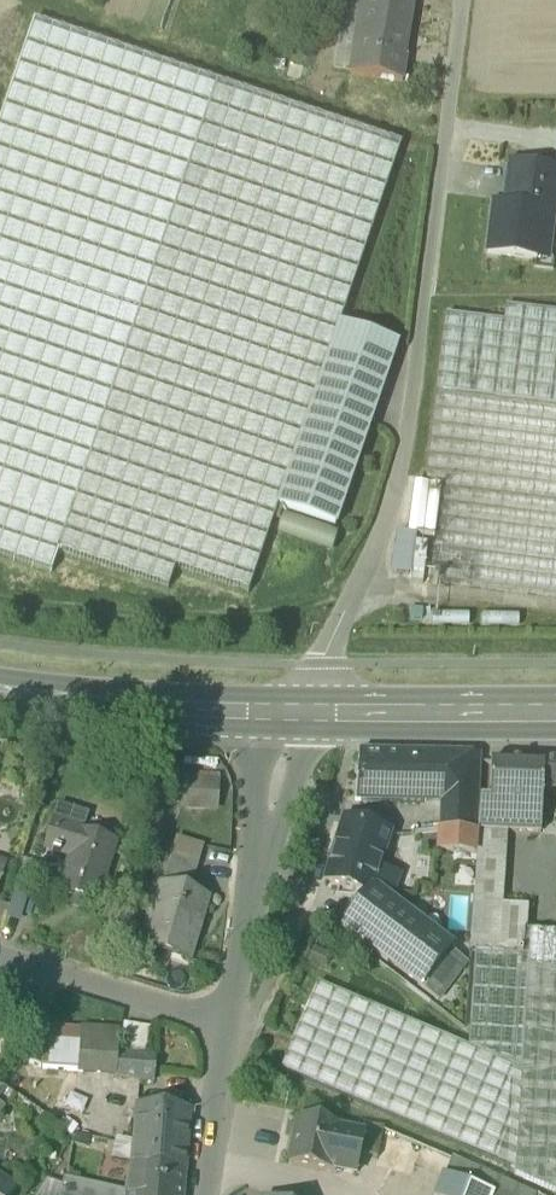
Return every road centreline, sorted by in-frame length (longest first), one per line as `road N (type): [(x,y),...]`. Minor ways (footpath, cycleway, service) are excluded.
road 1 (unclassified): [(463,0),(405,446),(379,540),(320,664),(287,711)]
road 2 (residential): [(287,711),(222,1028)]
road 3 (secondary): [(287,711),(0,689)]
road 4 (secondary): [(555,713),(287,711)]
road 5 (residential): [(222,1028),(0,954)]
road 6 (residential): [(222,1028),(212,1194)]

